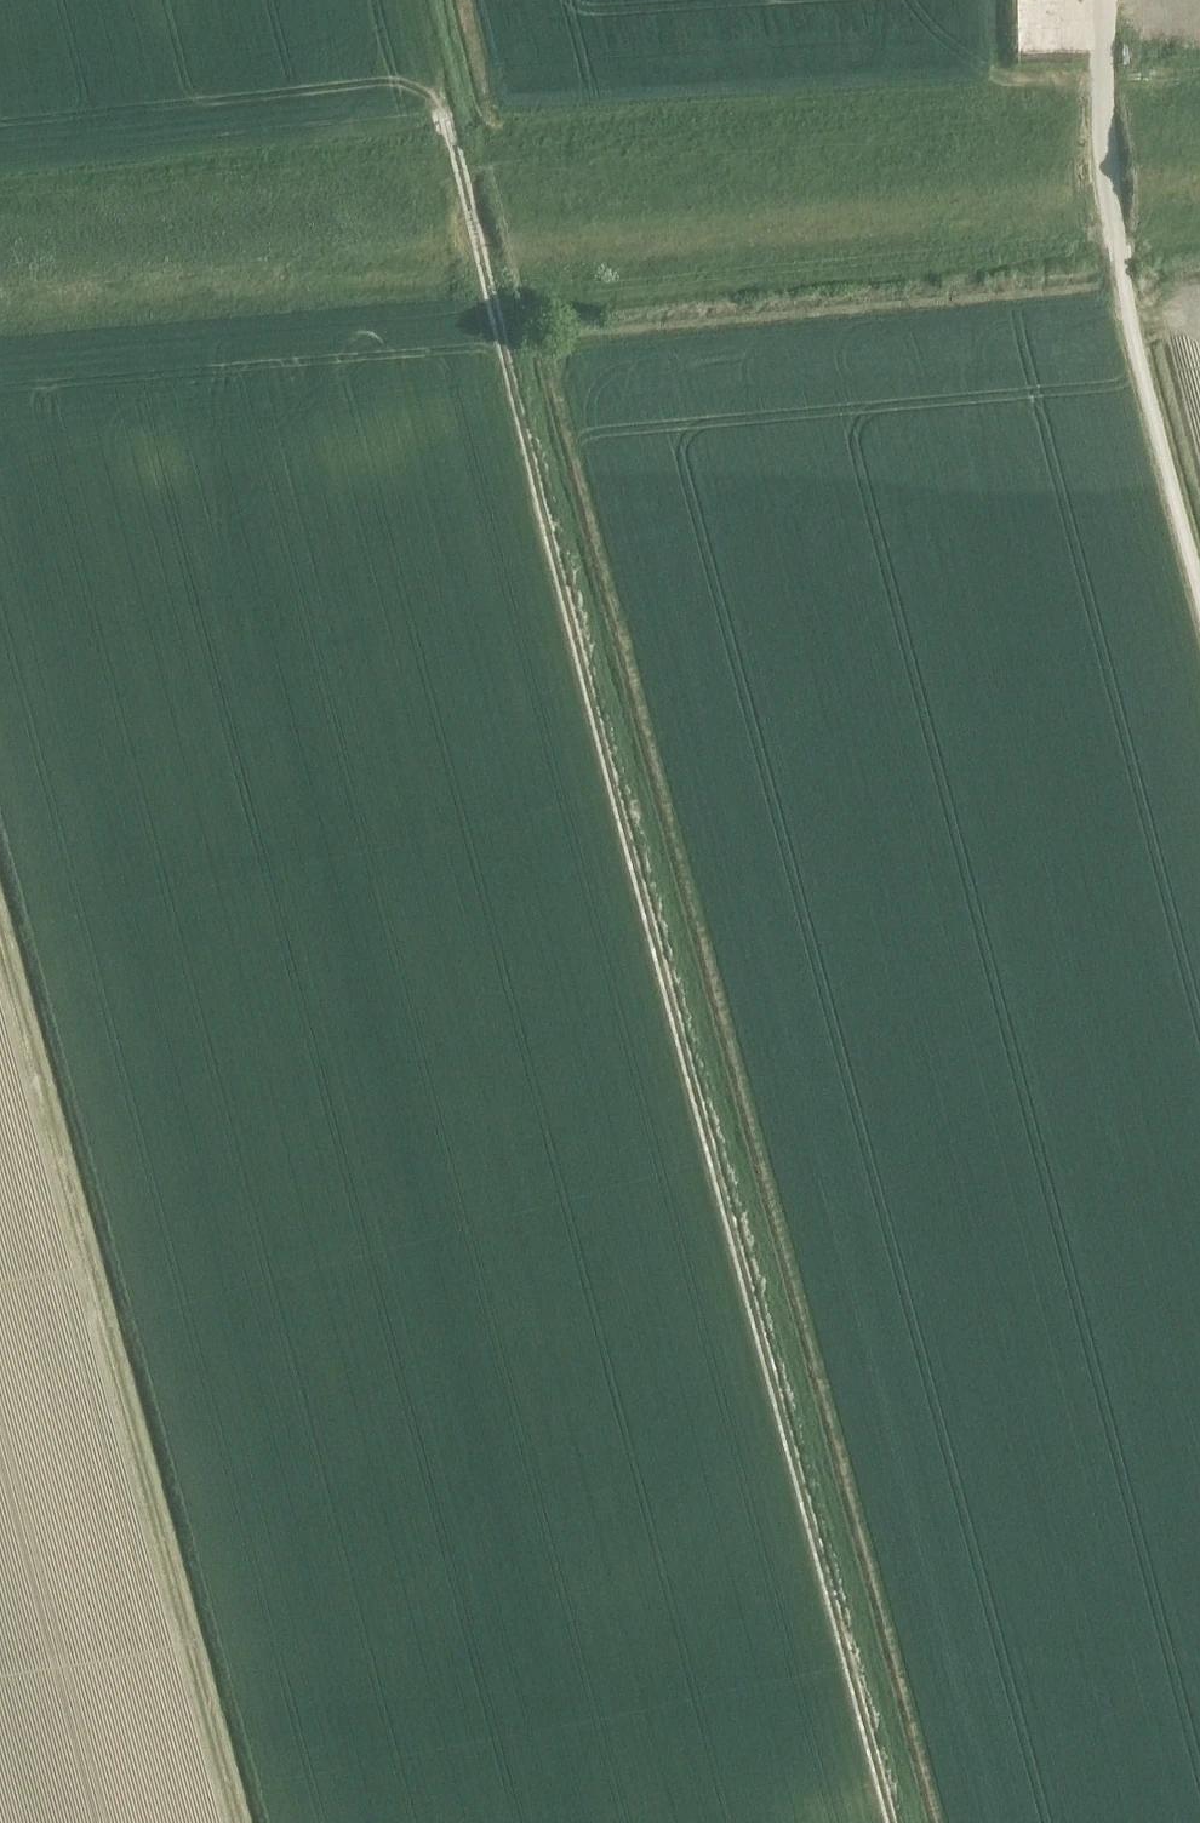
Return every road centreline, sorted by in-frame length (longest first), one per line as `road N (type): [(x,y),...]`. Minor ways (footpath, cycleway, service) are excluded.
road 1 (track): [(1199,569),(1128,298),(1097,0)]

